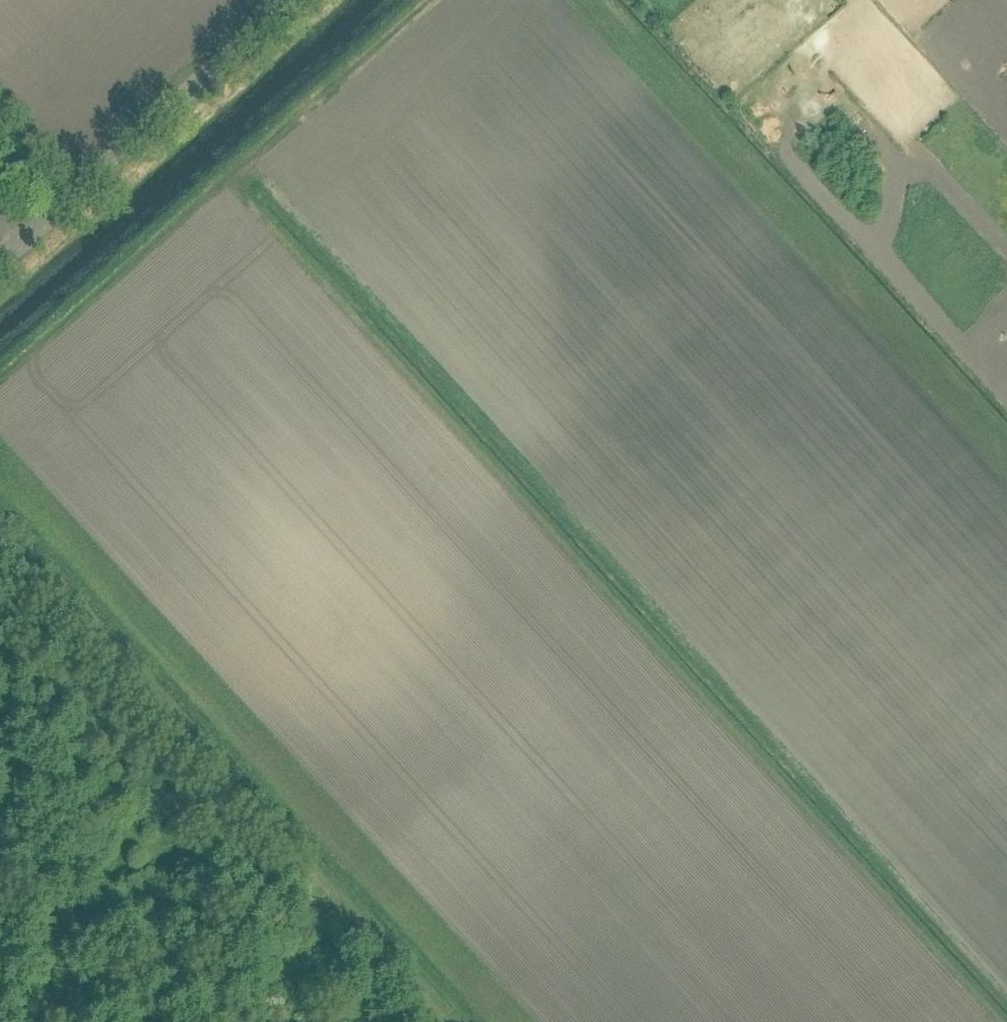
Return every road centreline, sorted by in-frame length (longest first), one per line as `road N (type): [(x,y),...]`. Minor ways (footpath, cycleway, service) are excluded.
road 1 (tertiary): [(0,260),(292,0)]

